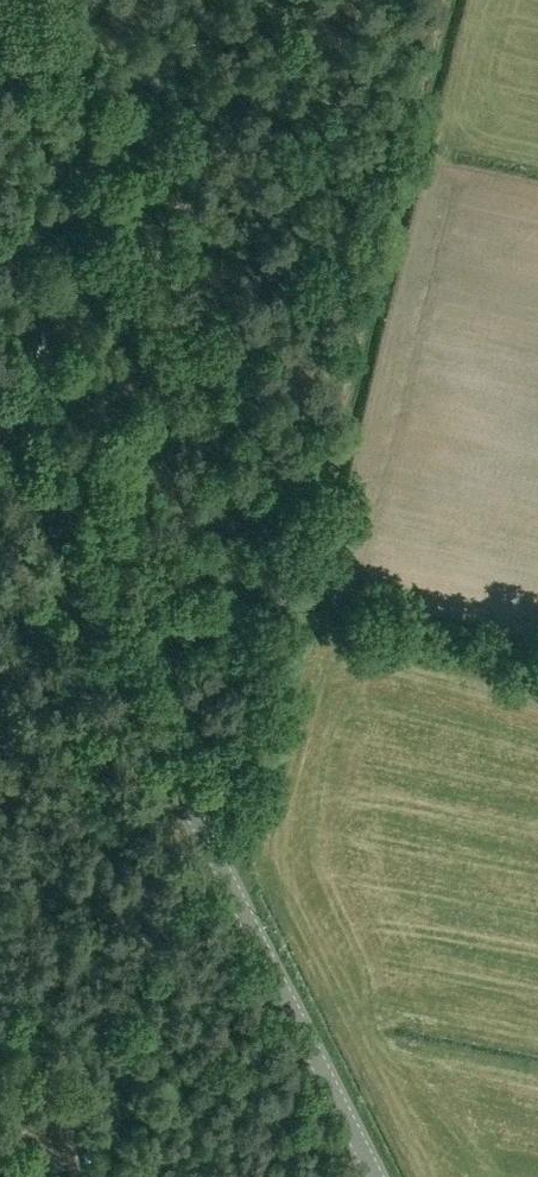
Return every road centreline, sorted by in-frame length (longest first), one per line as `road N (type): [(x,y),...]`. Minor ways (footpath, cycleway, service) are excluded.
road 1 (tertiary): [(369,1176),(0,440)]

